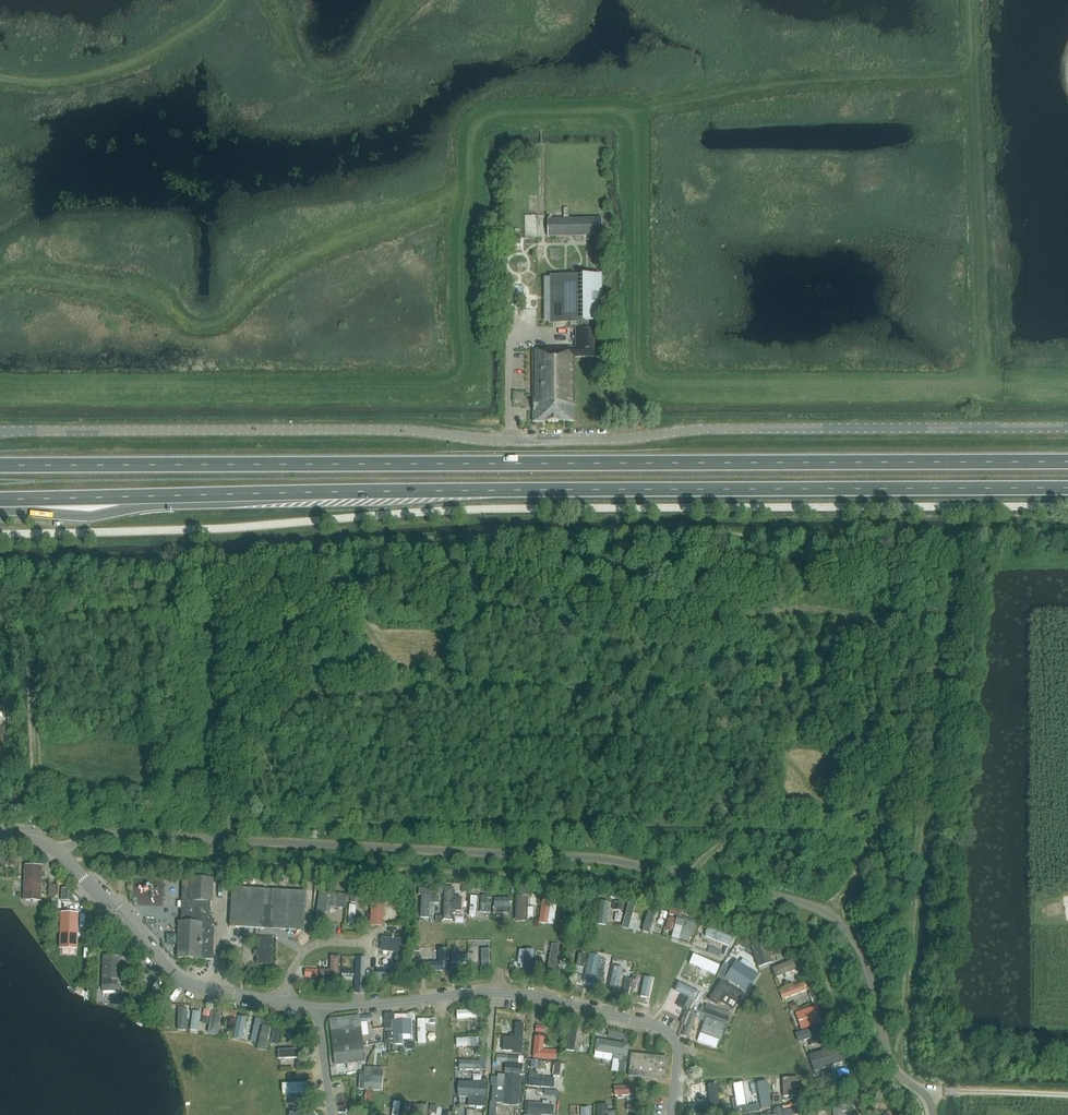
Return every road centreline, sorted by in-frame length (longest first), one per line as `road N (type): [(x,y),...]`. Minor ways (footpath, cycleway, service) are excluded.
road 1 (unclassified): [(0,432),(404,431),(483,440),(715,429),(1067,428)]
road 2 (trunk): [(0,499),(1067,488)]
road 3 (trunk): [(1067,462),(0,466)]

